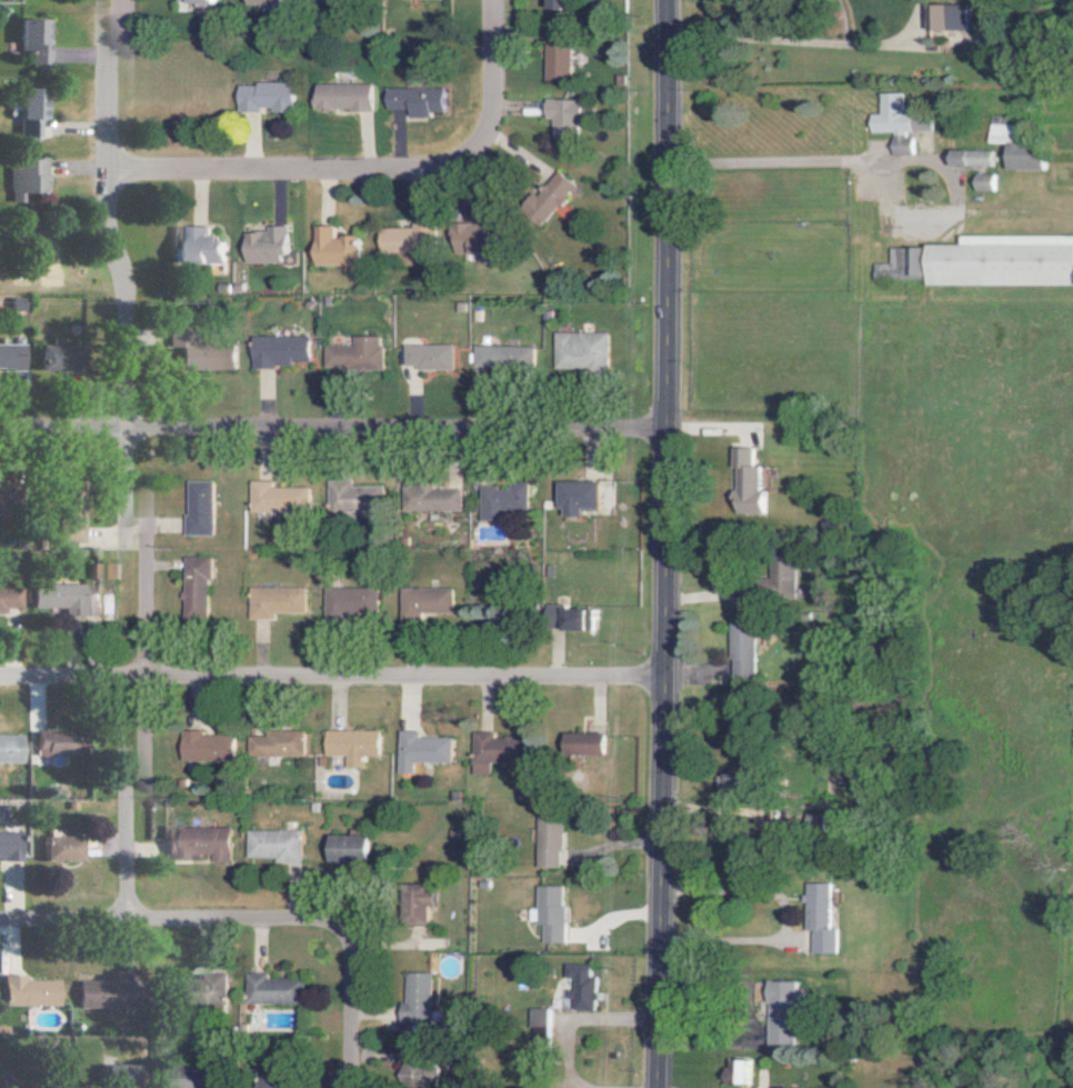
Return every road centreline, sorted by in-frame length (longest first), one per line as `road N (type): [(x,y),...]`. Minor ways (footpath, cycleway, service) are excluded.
road 1 (tertiary): [(658,0),(654,1087)]
road 2 (residential): [(120,0),(120,220),(141,306),(140,922)]
road 3 (residential): [(656,428),(0,434)]
road 4 (residential): [(655,675),(0,682)]
road 5 (residential): [(475,152),(432,176),(122,177)]
road 6 (residential): [(335,937),(308,926),(0,921)]
road 7 (residential): [(489,0),(490,108),(475,152)]
road 8 (residential): [(335,937),(348,955),(347,1087)]

